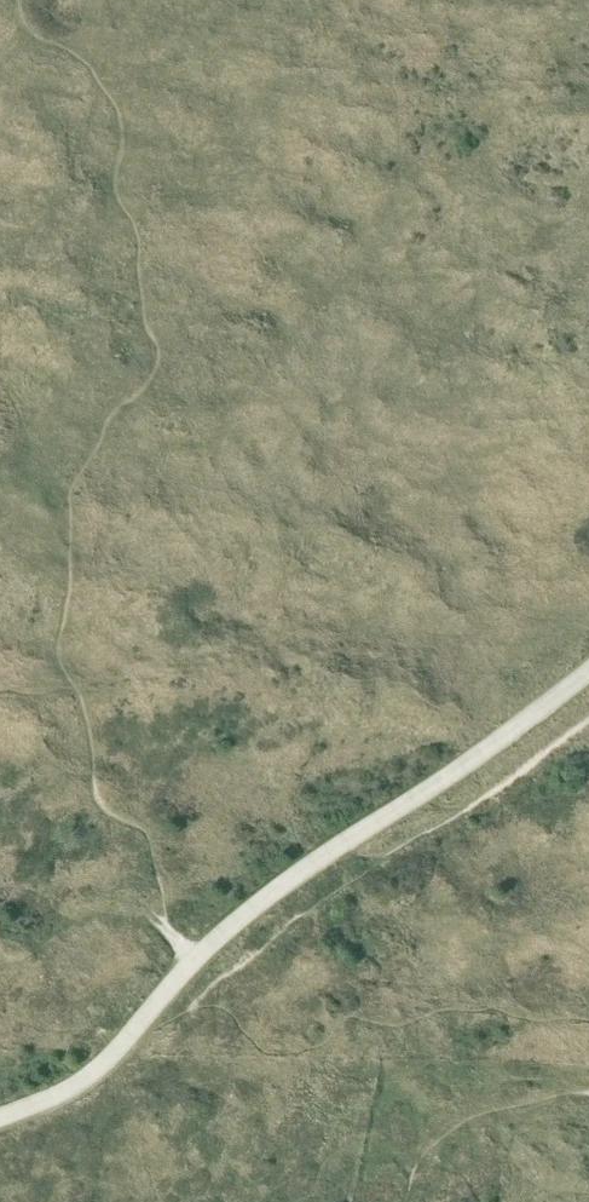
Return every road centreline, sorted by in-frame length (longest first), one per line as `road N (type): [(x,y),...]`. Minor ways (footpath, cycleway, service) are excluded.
road 1 (unclassified): [(0,1107),(100,1054),(204,947),(324,849),(588,671)]

